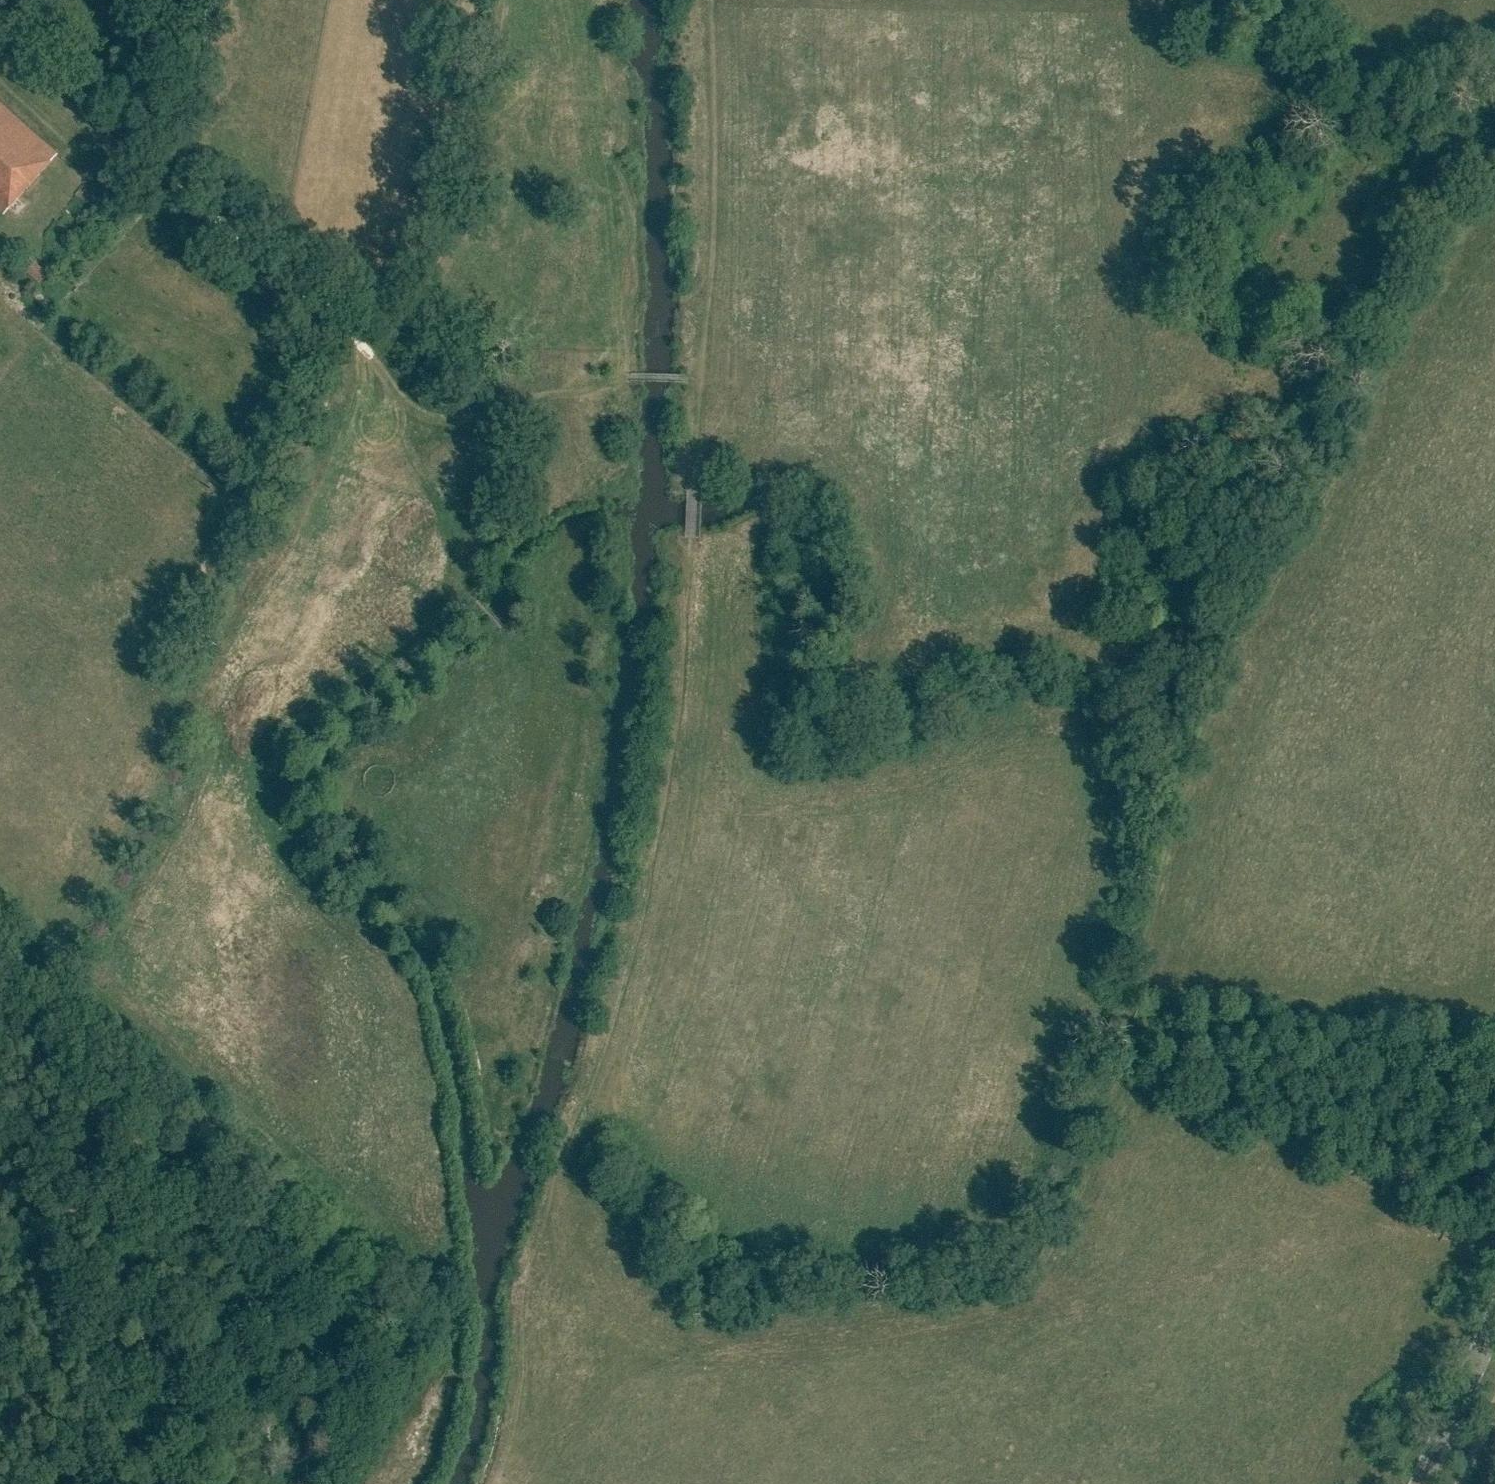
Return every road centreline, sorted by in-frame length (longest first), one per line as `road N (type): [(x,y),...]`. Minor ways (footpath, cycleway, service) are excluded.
road 1 (secondary): [(1423,1483),(1494,1323)]

